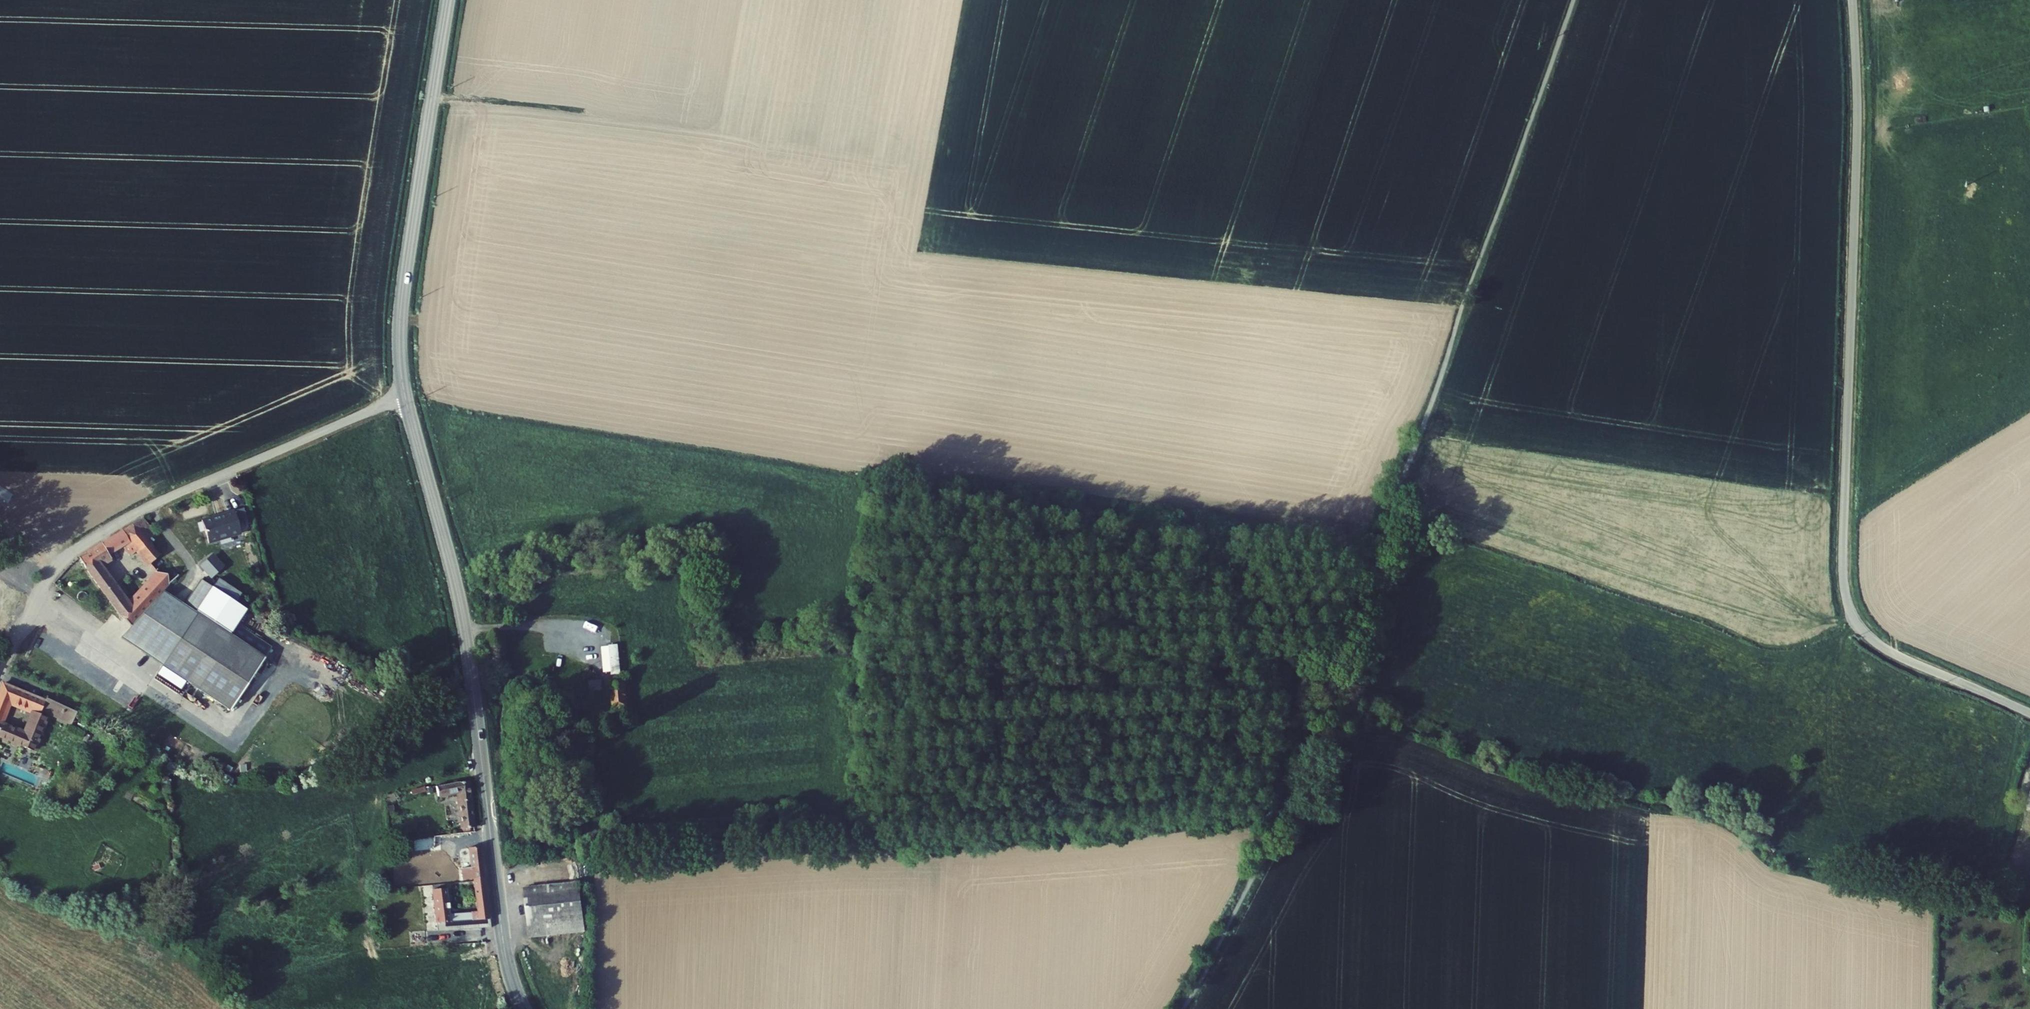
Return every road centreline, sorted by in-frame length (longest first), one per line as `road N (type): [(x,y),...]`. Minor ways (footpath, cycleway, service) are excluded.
road 1 (tertiary): [(447,0),(399,357),(461,607),(505,952),(523,1008)]
road 2 (unclassified): [(2029,713),(1886,648),(1847,601),(1852,0)]

